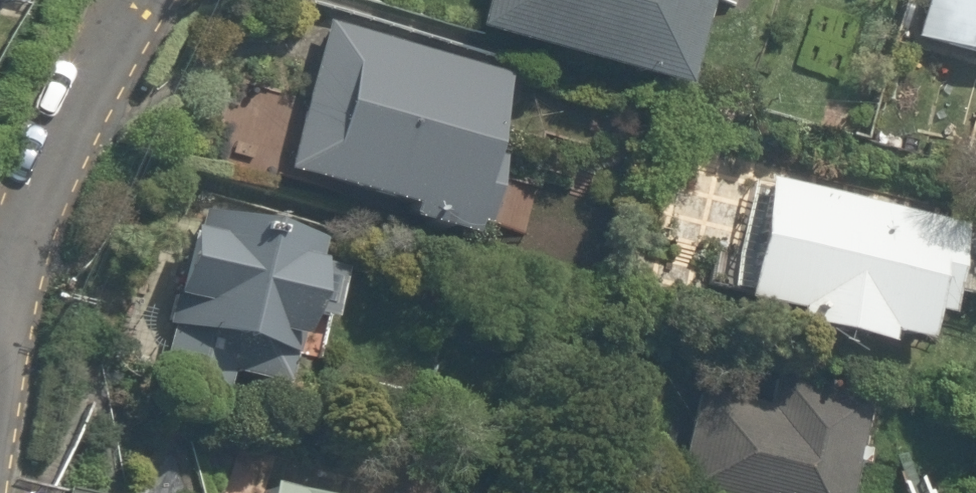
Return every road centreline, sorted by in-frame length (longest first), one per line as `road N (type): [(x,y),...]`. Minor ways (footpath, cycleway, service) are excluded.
road 1 (residential): [(133,0),(21,257),(0,402)]

